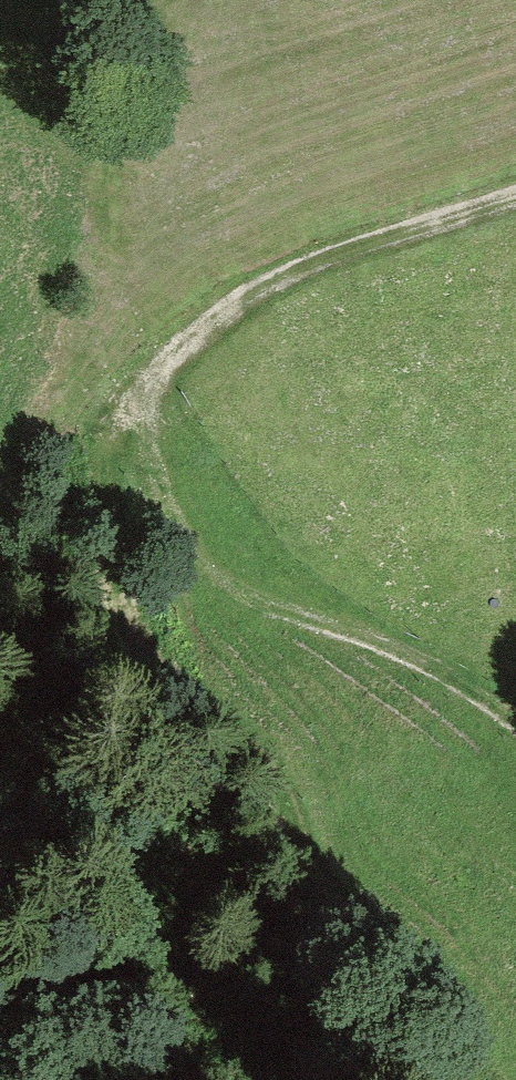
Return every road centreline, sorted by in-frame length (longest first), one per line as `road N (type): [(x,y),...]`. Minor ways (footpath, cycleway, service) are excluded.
road 1 (track): [(515,190),(313,262),(234,301),(181,343),(165,368),(145,415),(144,444),(168,503),(209,566),(248,594),(406,657),(515,721)]
road 2 (track): [(472,1079),(448,1033),(385,951),(326,895),(279,778),(142,648),(107,460),(123,398),(162,373)]

